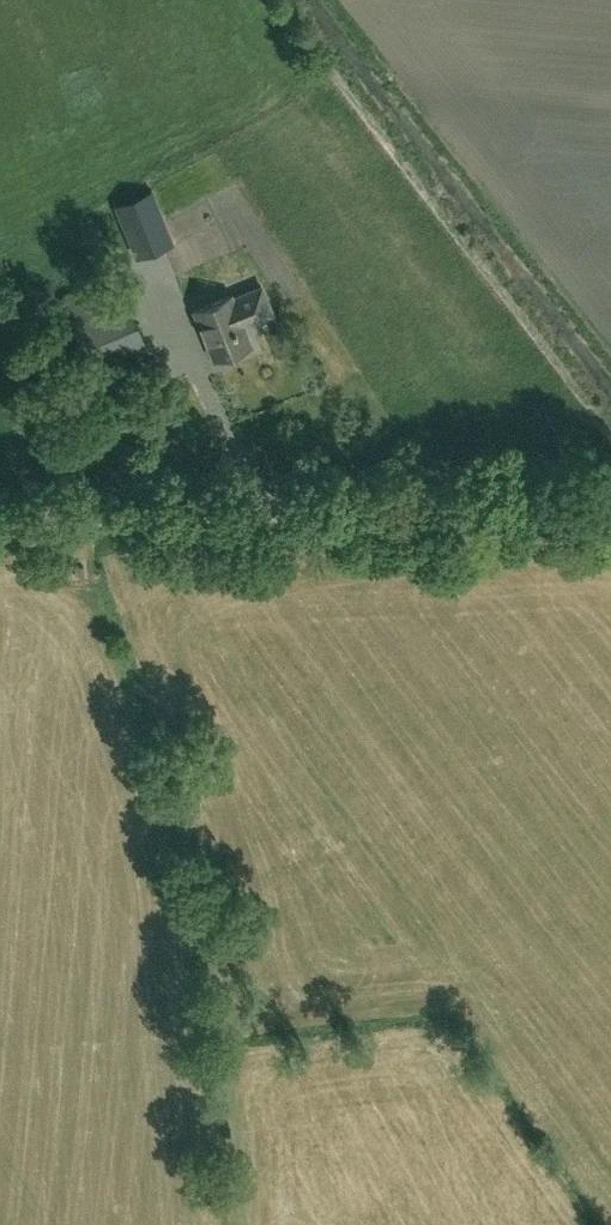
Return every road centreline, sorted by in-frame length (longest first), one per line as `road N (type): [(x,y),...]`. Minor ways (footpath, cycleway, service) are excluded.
road 1 (unclassified): [(0,528),(610,502)]

